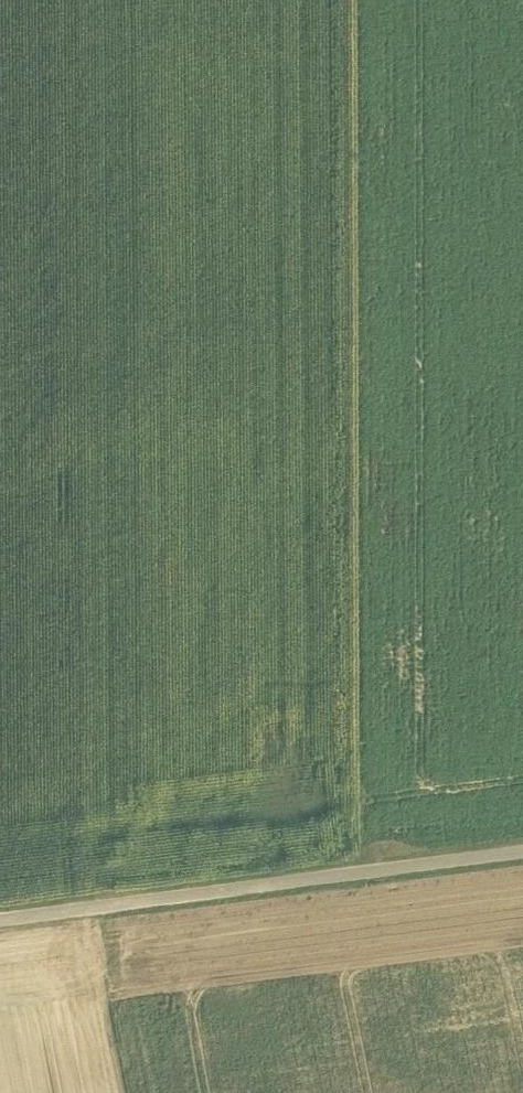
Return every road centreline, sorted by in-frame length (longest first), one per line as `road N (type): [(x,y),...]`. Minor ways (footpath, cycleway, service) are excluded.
road 1 (track): [(522,851),(0,920)]

